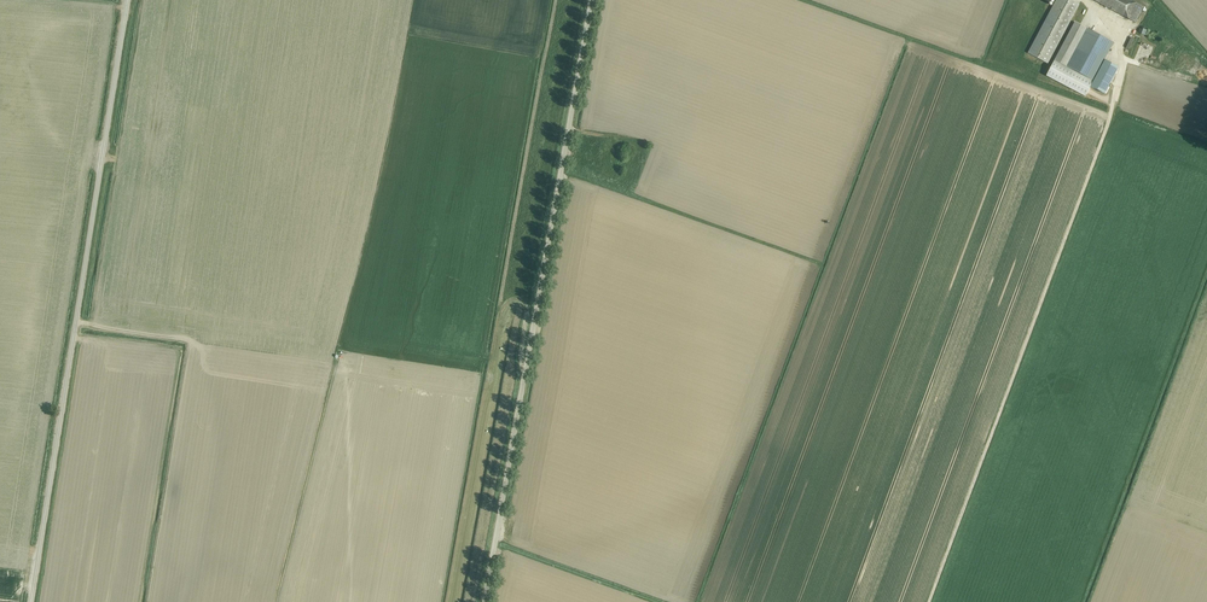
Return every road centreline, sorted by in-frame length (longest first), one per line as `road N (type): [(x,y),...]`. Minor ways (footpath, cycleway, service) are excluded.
road 1 (tertiary): [(484,601),(591,0)]
road 2 (unclassified): [(32,601),(124,0)]

